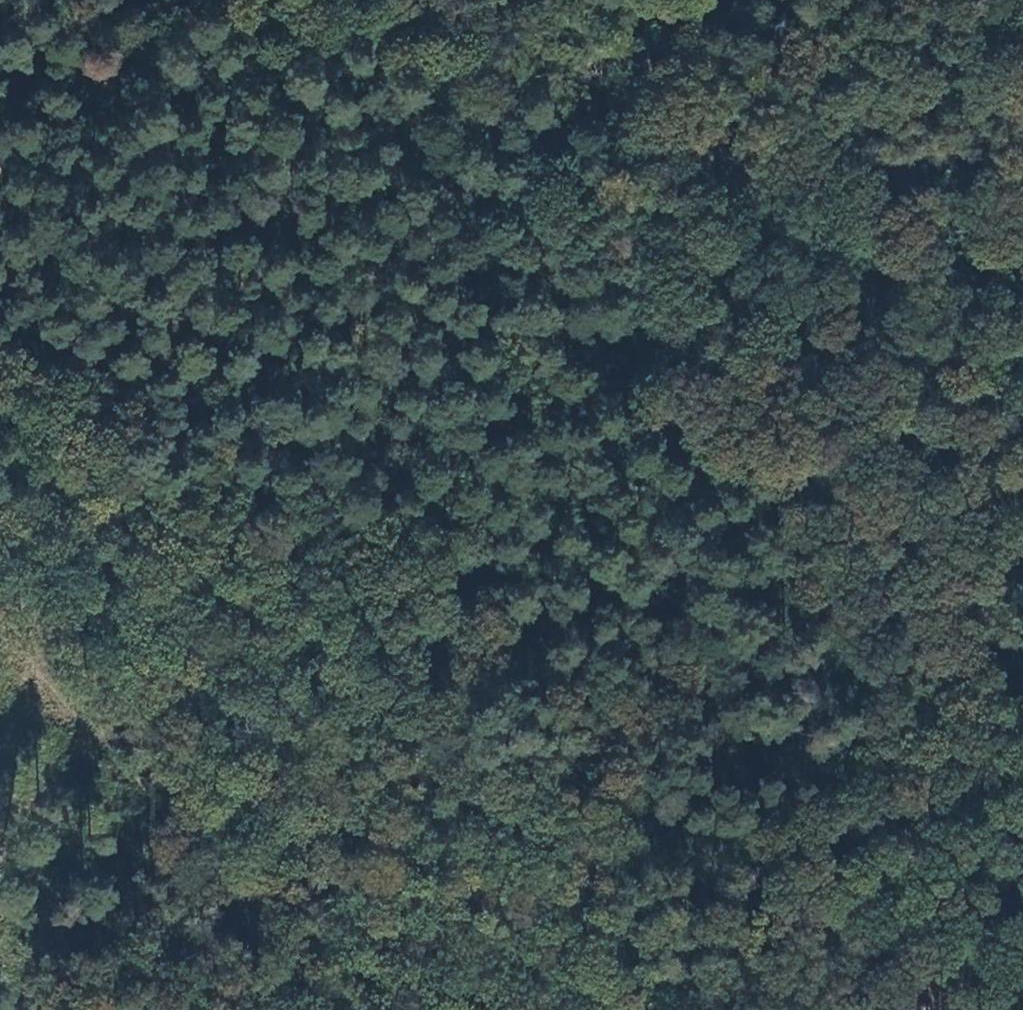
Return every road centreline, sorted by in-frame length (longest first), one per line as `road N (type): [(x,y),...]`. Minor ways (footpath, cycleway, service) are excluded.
road 1 (track): [(0,155),(178,0)]

